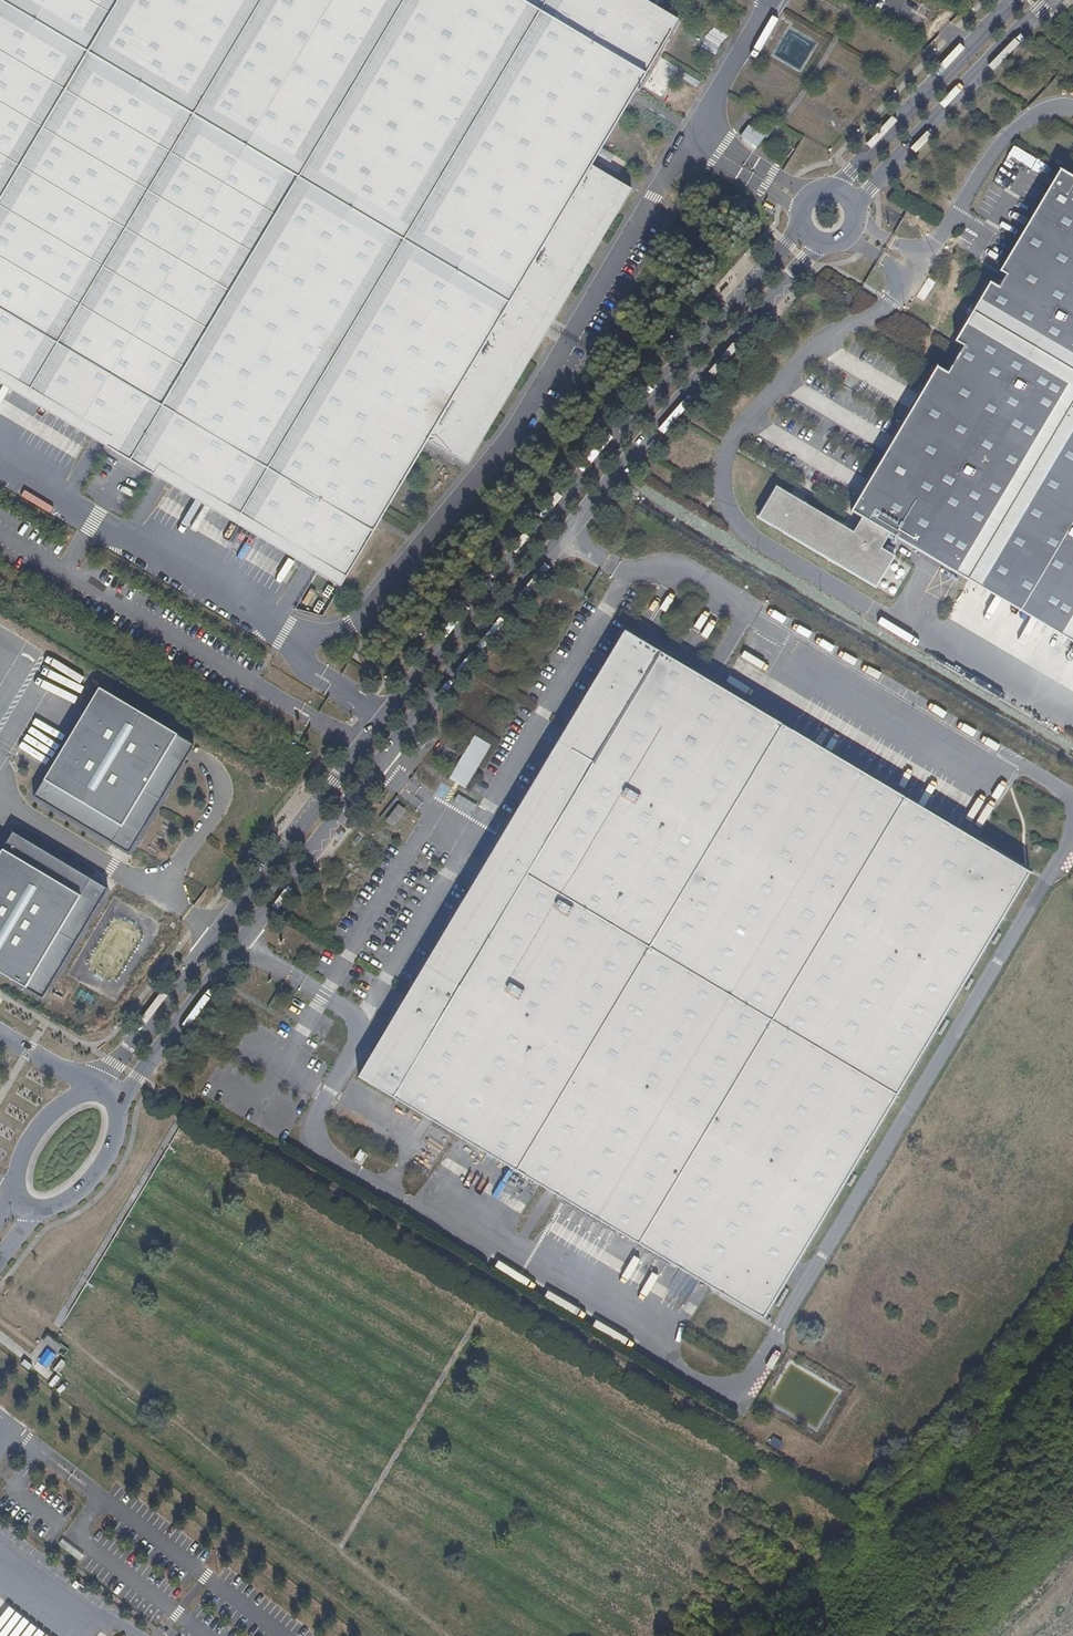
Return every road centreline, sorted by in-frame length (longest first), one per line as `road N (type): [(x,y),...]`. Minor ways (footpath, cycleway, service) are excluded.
road 1 (unclassified): [(798,220),(787,243),(442,639),(93,1088)]
road 2 (unclassified): [(116,1110),(463,655),(815,240)]
road 3 (unclassified): [(847,204),(1049,0)]
road 4 (unclassified): [(1016,0),(831,190)]
road 5 (unclassified): [(87,1089),(34,1125),(12,1170),(11,1193)]
road 6 (unclassified): [(35,1207),(67,1198),(86,1180),(116,1110)]

